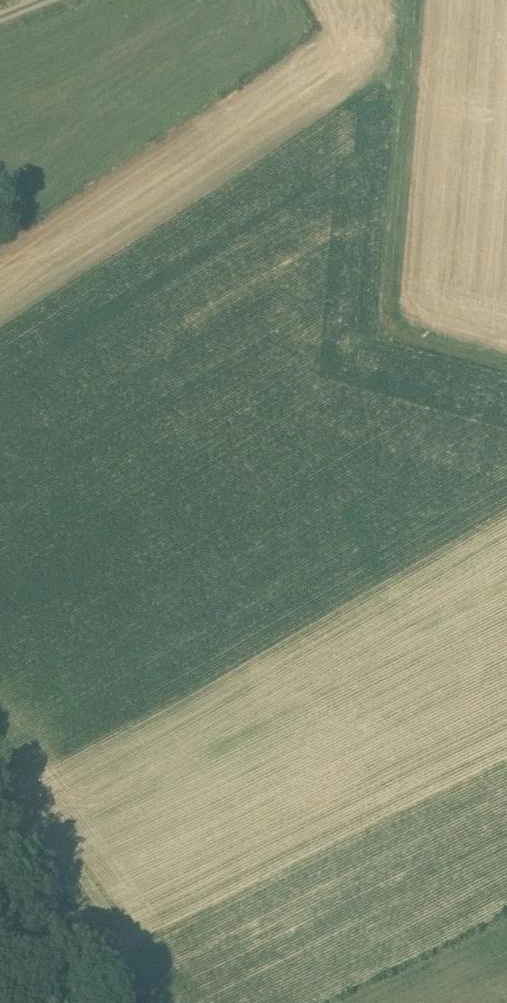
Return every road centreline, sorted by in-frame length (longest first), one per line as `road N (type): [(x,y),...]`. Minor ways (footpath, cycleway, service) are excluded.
road 1 (track): [(506,370),(403,342),(422,0)]

